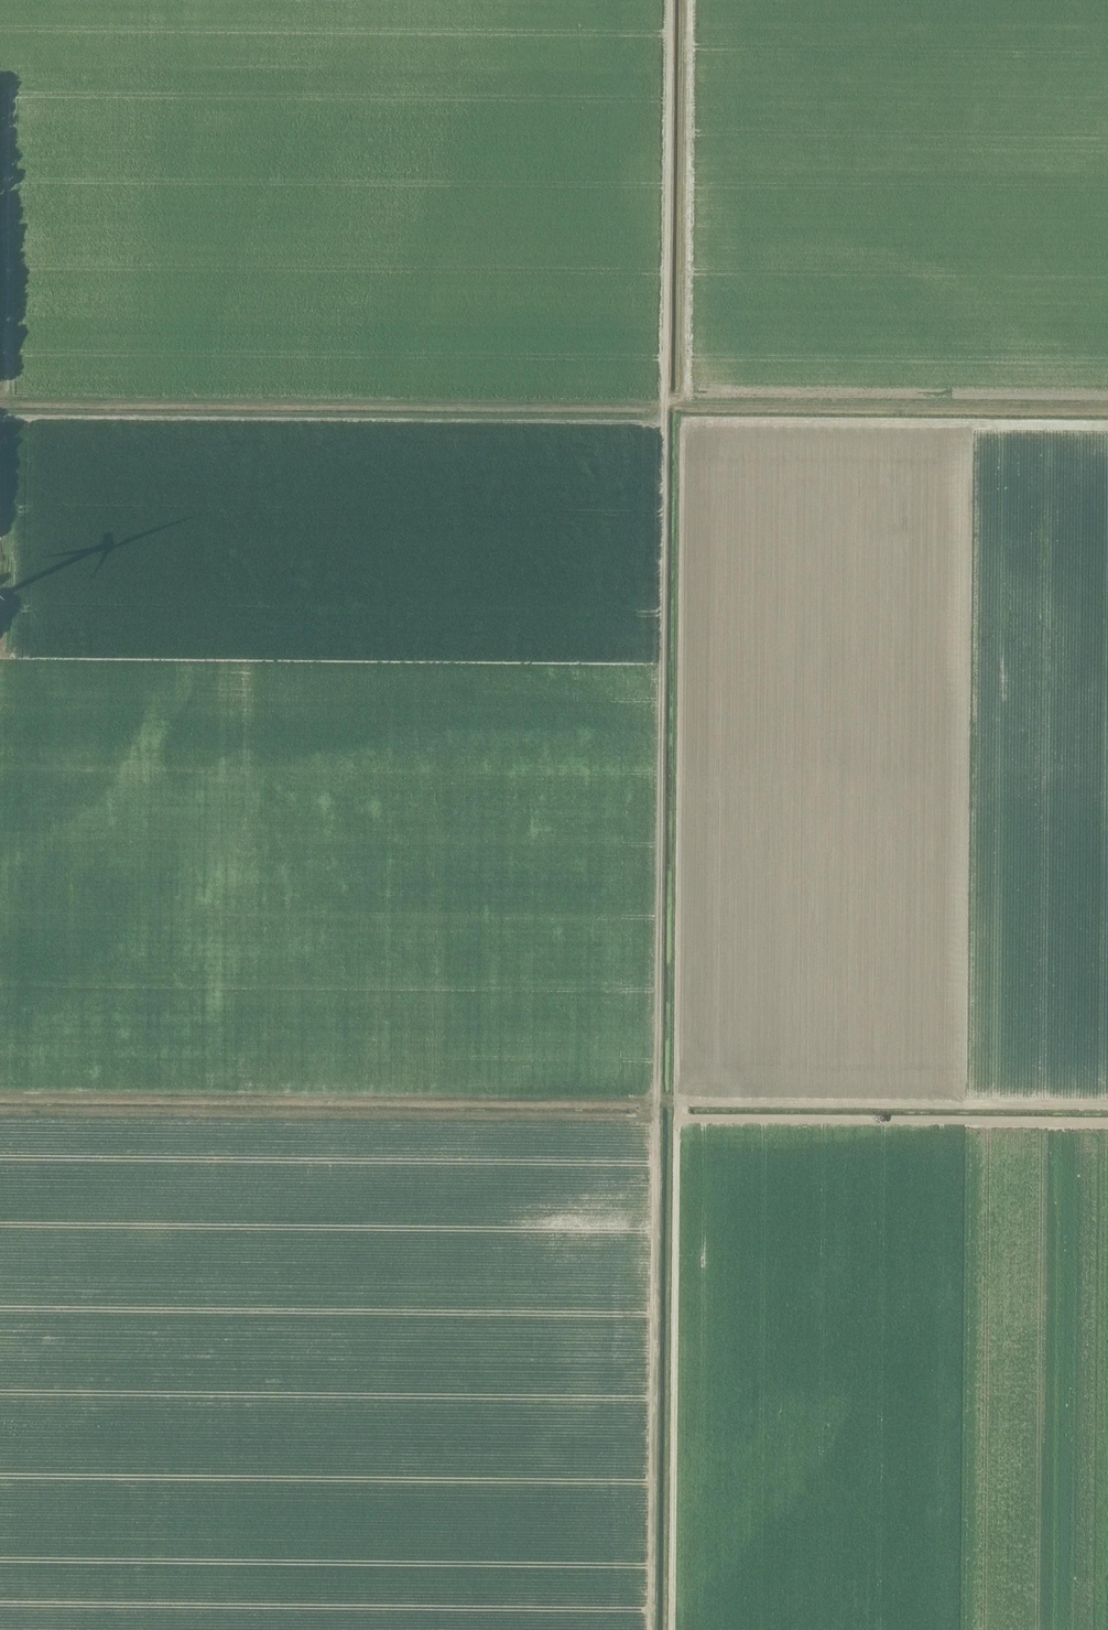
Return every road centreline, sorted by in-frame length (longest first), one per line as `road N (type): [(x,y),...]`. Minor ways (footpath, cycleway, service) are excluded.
road 1 (track): [(680,1120),(1107,1123)]

